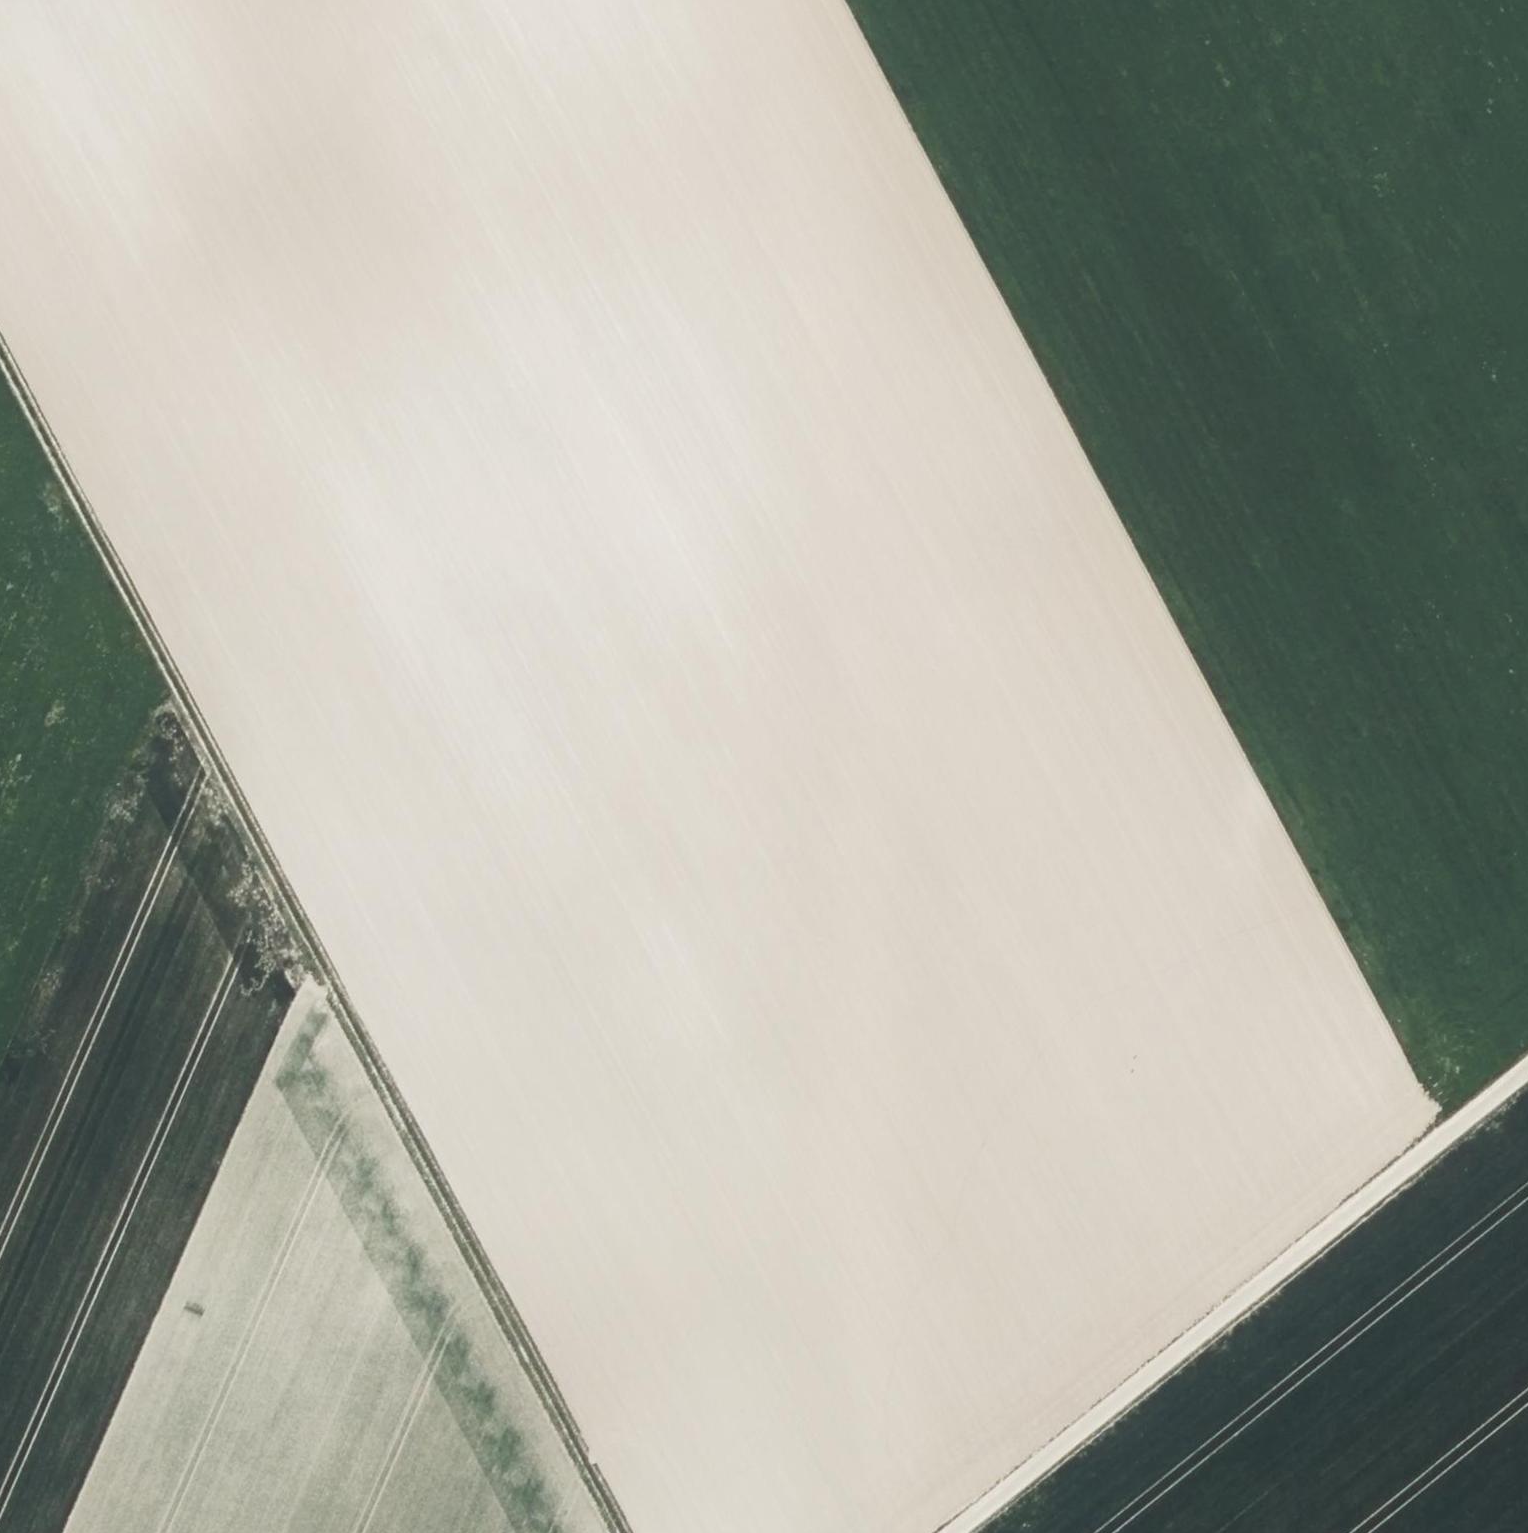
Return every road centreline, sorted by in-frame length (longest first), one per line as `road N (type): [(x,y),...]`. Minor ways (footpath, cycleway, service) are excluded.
road 1 (track): [(621,1532),(0,359)]
road 2 (track): [(1527,1057),(943,1532)]

